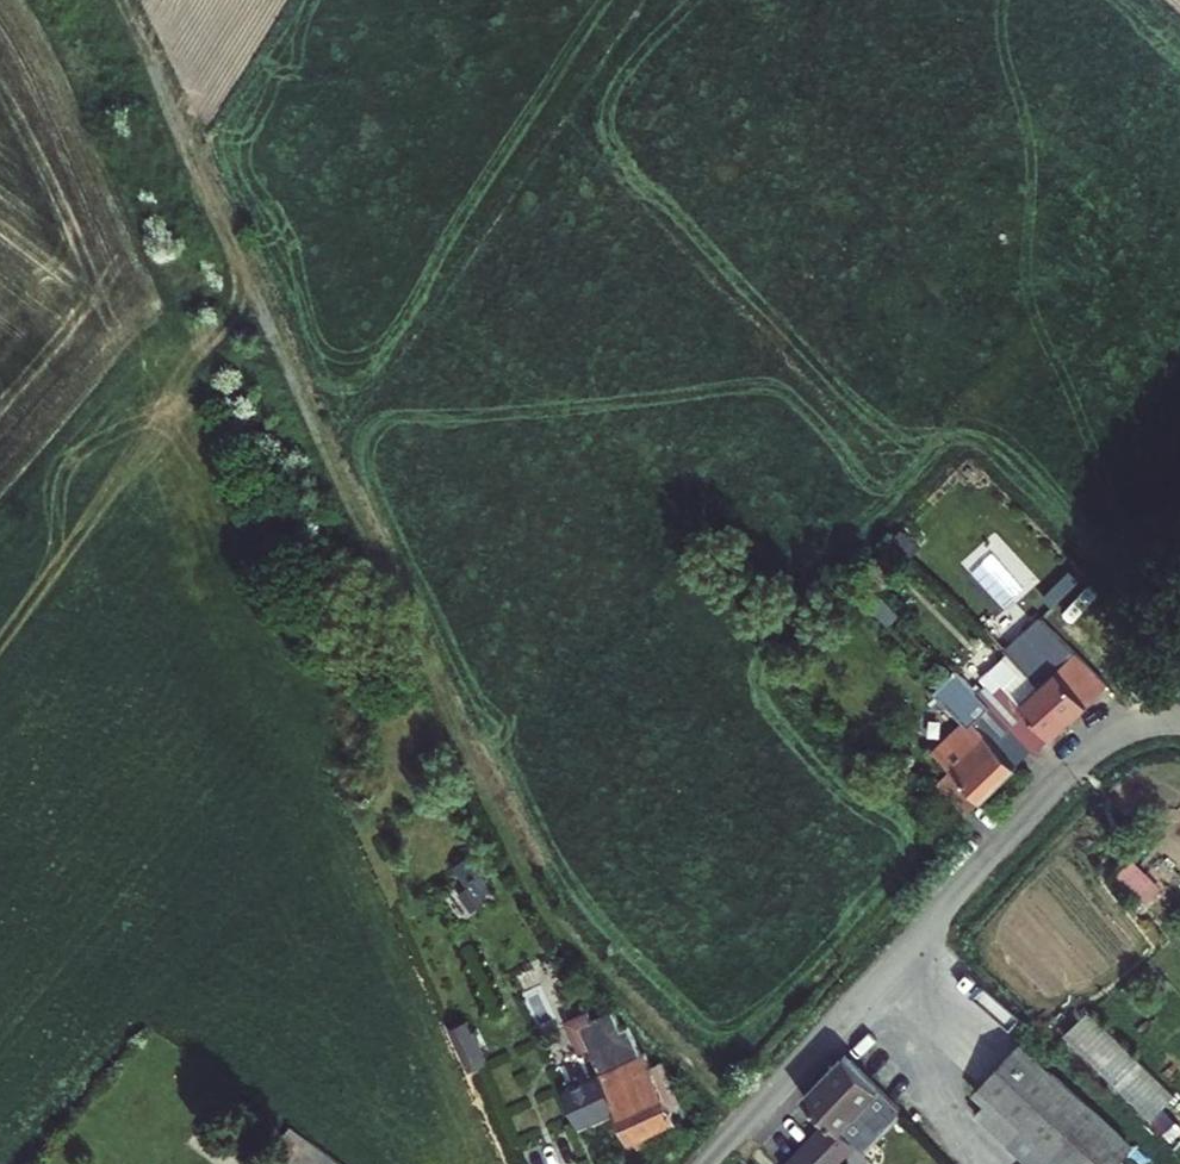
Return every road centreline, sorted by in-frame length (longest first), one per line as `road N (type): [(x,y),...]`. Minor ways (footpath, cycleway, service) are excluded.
road 1 (residential): [(1179,723),(1129,728),(1076,764),(704,1163)]

